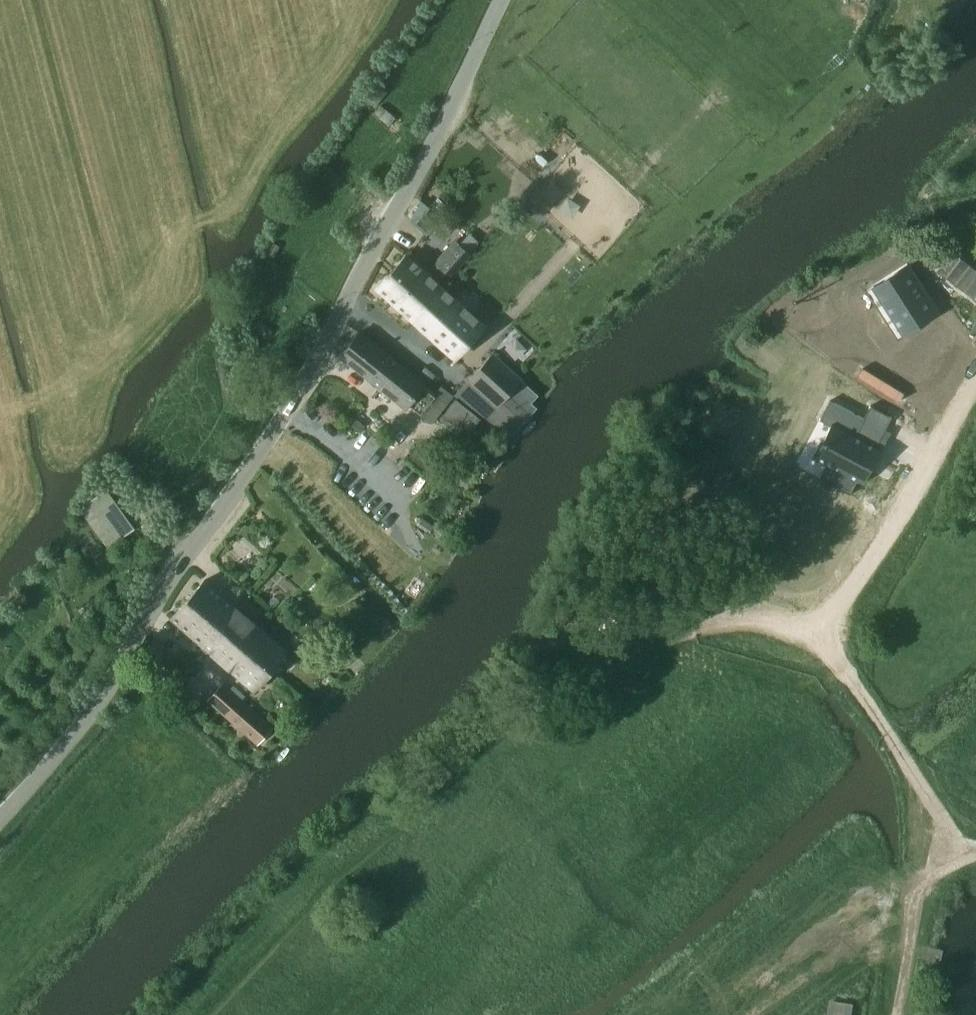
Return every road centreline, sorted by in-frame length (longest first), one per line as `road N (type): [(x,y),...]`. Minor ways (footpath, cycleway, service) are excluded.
road 1 (unclassified): [(0,818),(115,678),(176,572),(318,363),(499,0)]
road 2 (track): [(220,1014),(307,924),(576,678),(715,615),(818,619),(850,589),(913,491)]
road 3 (track): [(952,852),(936,806),(818,619)]
road 4 (track): [(897,1014),(917,888),(952,852),(975,850)]

